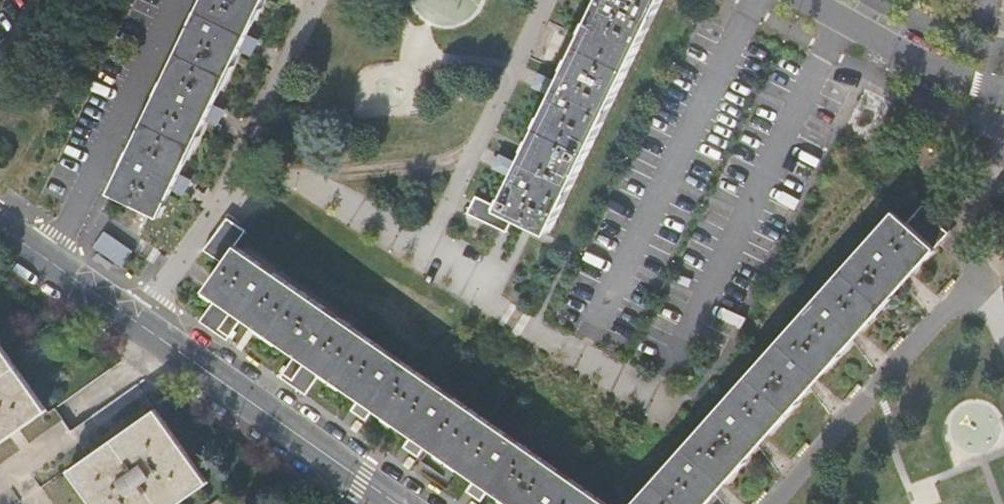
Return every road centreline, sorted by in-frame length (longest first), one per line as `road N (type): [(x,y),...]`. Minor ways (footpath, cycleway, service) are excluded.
road 1 (residential): [(395,503),(0,231)]
road 2 (residential): [(1003,88),(969,80),(823,0)]

